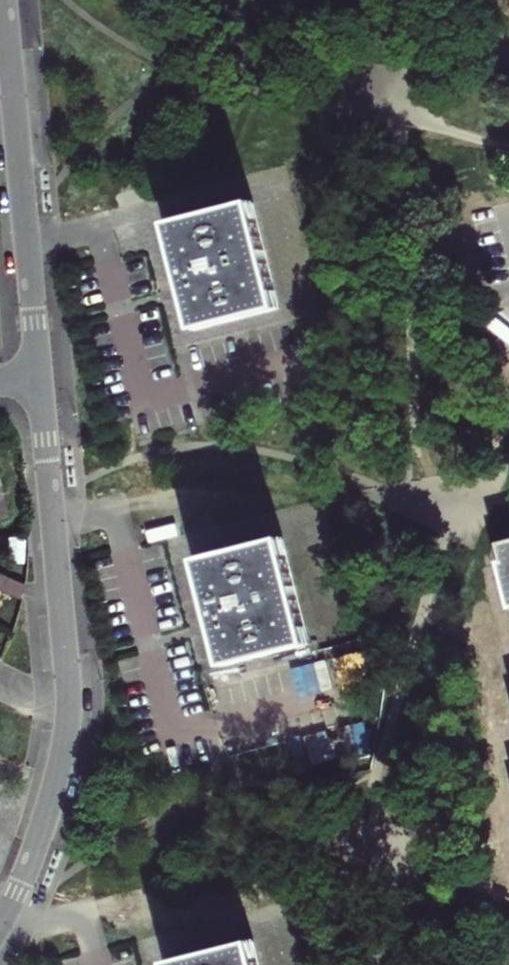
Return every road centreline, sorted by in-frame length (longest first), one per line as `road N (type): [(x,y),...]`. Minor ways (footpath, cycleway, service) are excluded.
road 1 (residential): [(41,368),(69,718),(48,809),(0,922)]
road 2 (residential): [(5,0),(41,368)]

